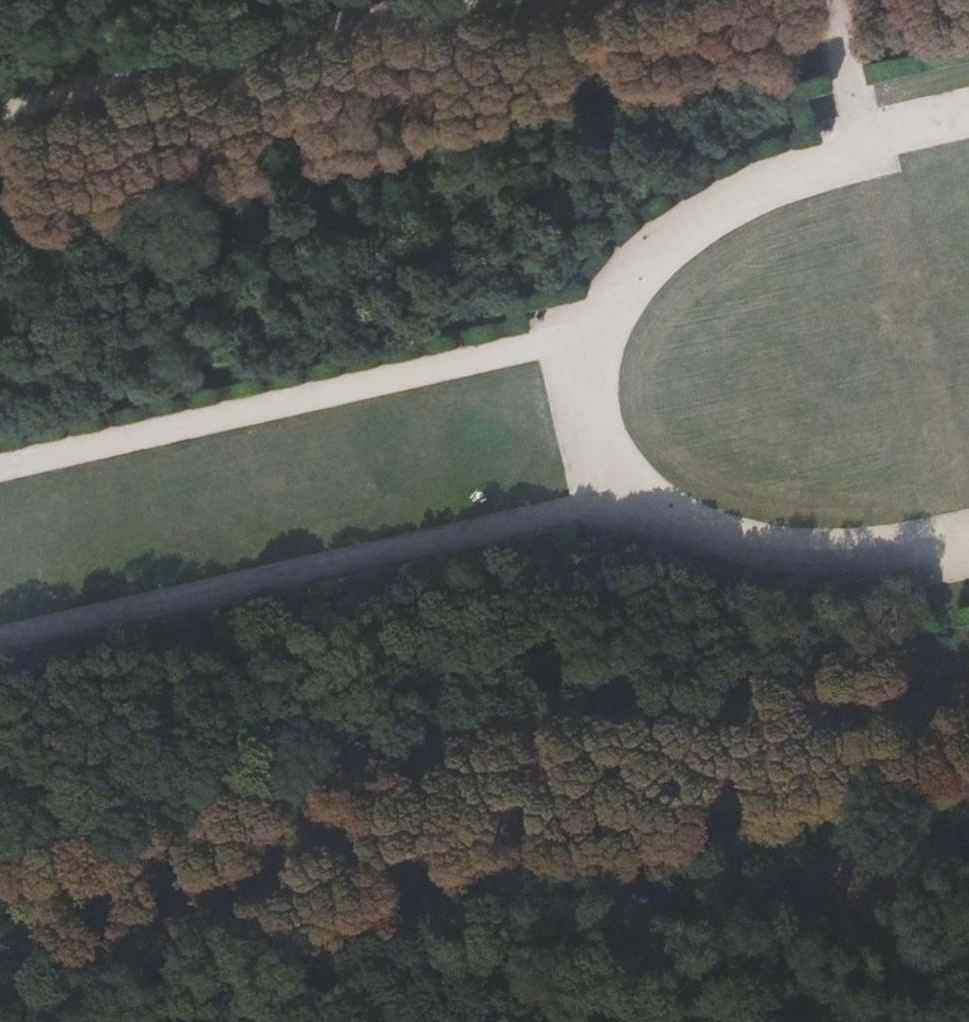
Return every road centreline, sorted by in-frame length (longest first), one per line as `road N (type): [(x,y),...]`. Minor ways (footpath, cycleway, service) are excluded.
road 1 (track): [(0,131),(42,94),(105,68),(408,0)]
road 2 (track): [(829,0),(864,144)]
road 3 (track): [(7,1021),(18,987),(0,899)]

